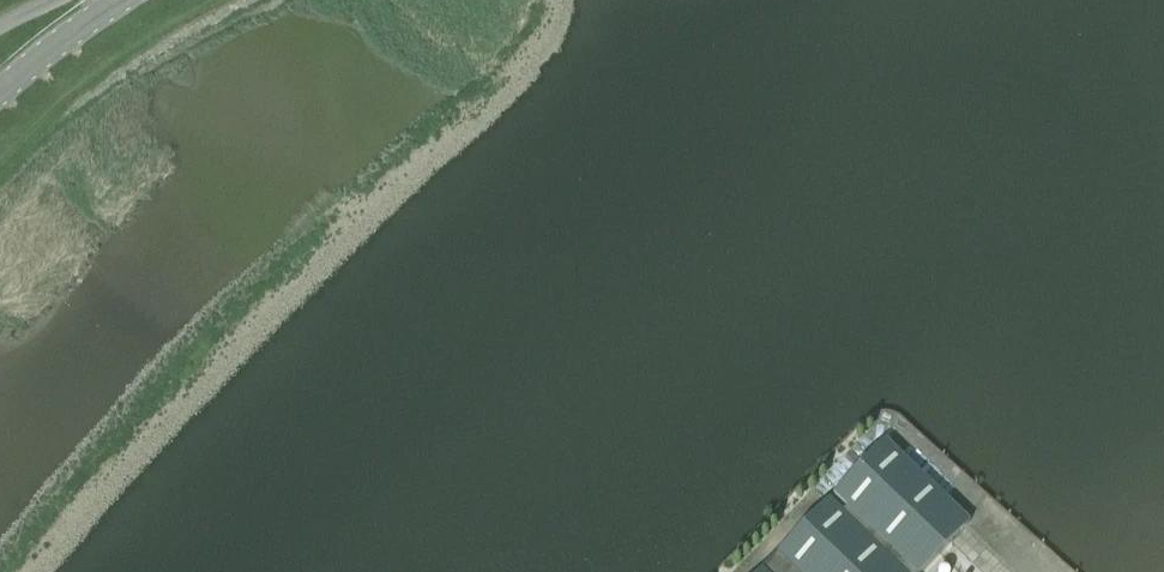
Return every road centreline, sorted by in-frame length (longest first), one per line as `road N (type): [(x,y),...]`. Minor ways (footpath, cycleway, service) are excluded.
road 1 (tertiary): [(0,91),(121,0)]

